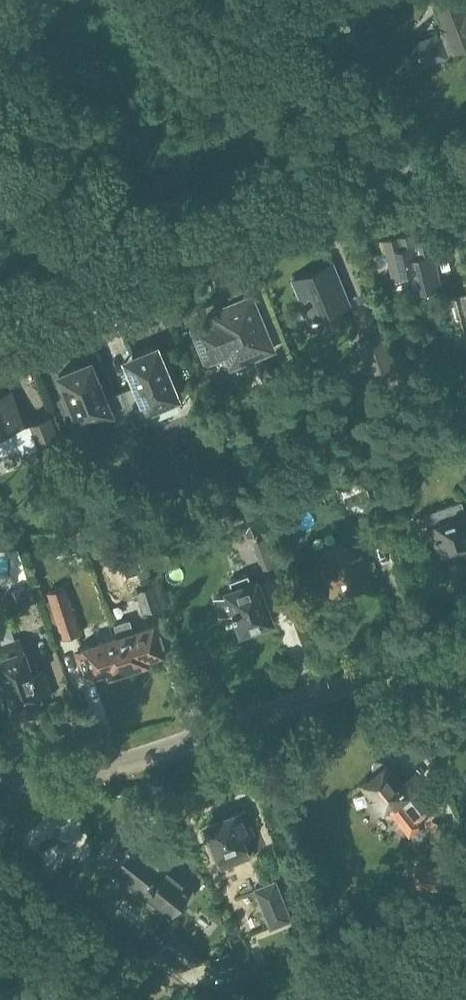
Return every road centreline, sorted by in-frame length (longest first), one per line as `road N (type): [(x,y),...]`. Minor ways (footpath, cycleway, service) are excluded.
road 1 (residential): [(465,154),(0,332)]
road 2 (residential): [(0,779),(144,759),(465,646)]

